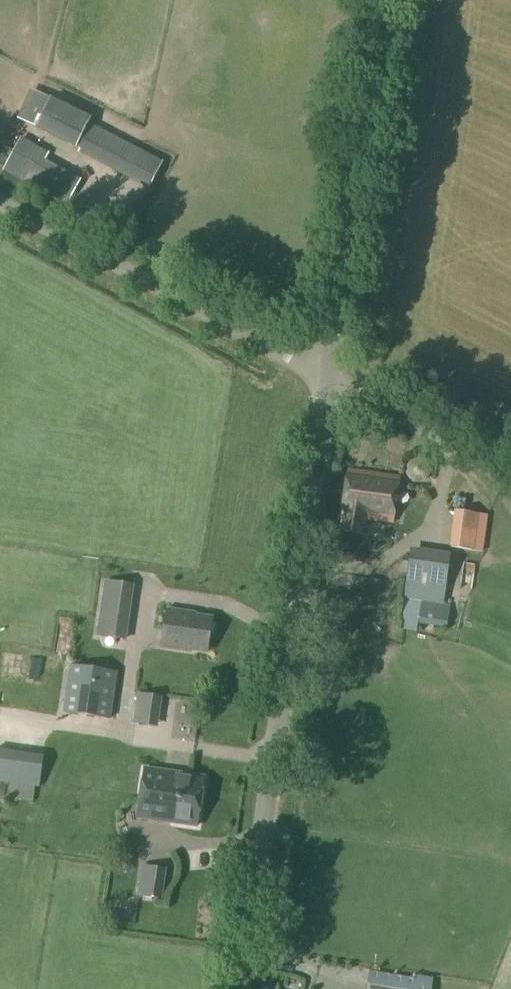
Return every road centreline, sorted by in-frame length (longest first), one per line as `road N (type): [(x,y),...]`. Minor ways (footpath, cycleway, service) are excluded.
road 1 (tertiary): [(241,988),(328,377)]
road 2 (tertiary): [(328,377),(382,0)]
road 3 (unclassified): [(328,377),(0,201)]
road 4 (unclassified): [(510,478),(328,377)]

